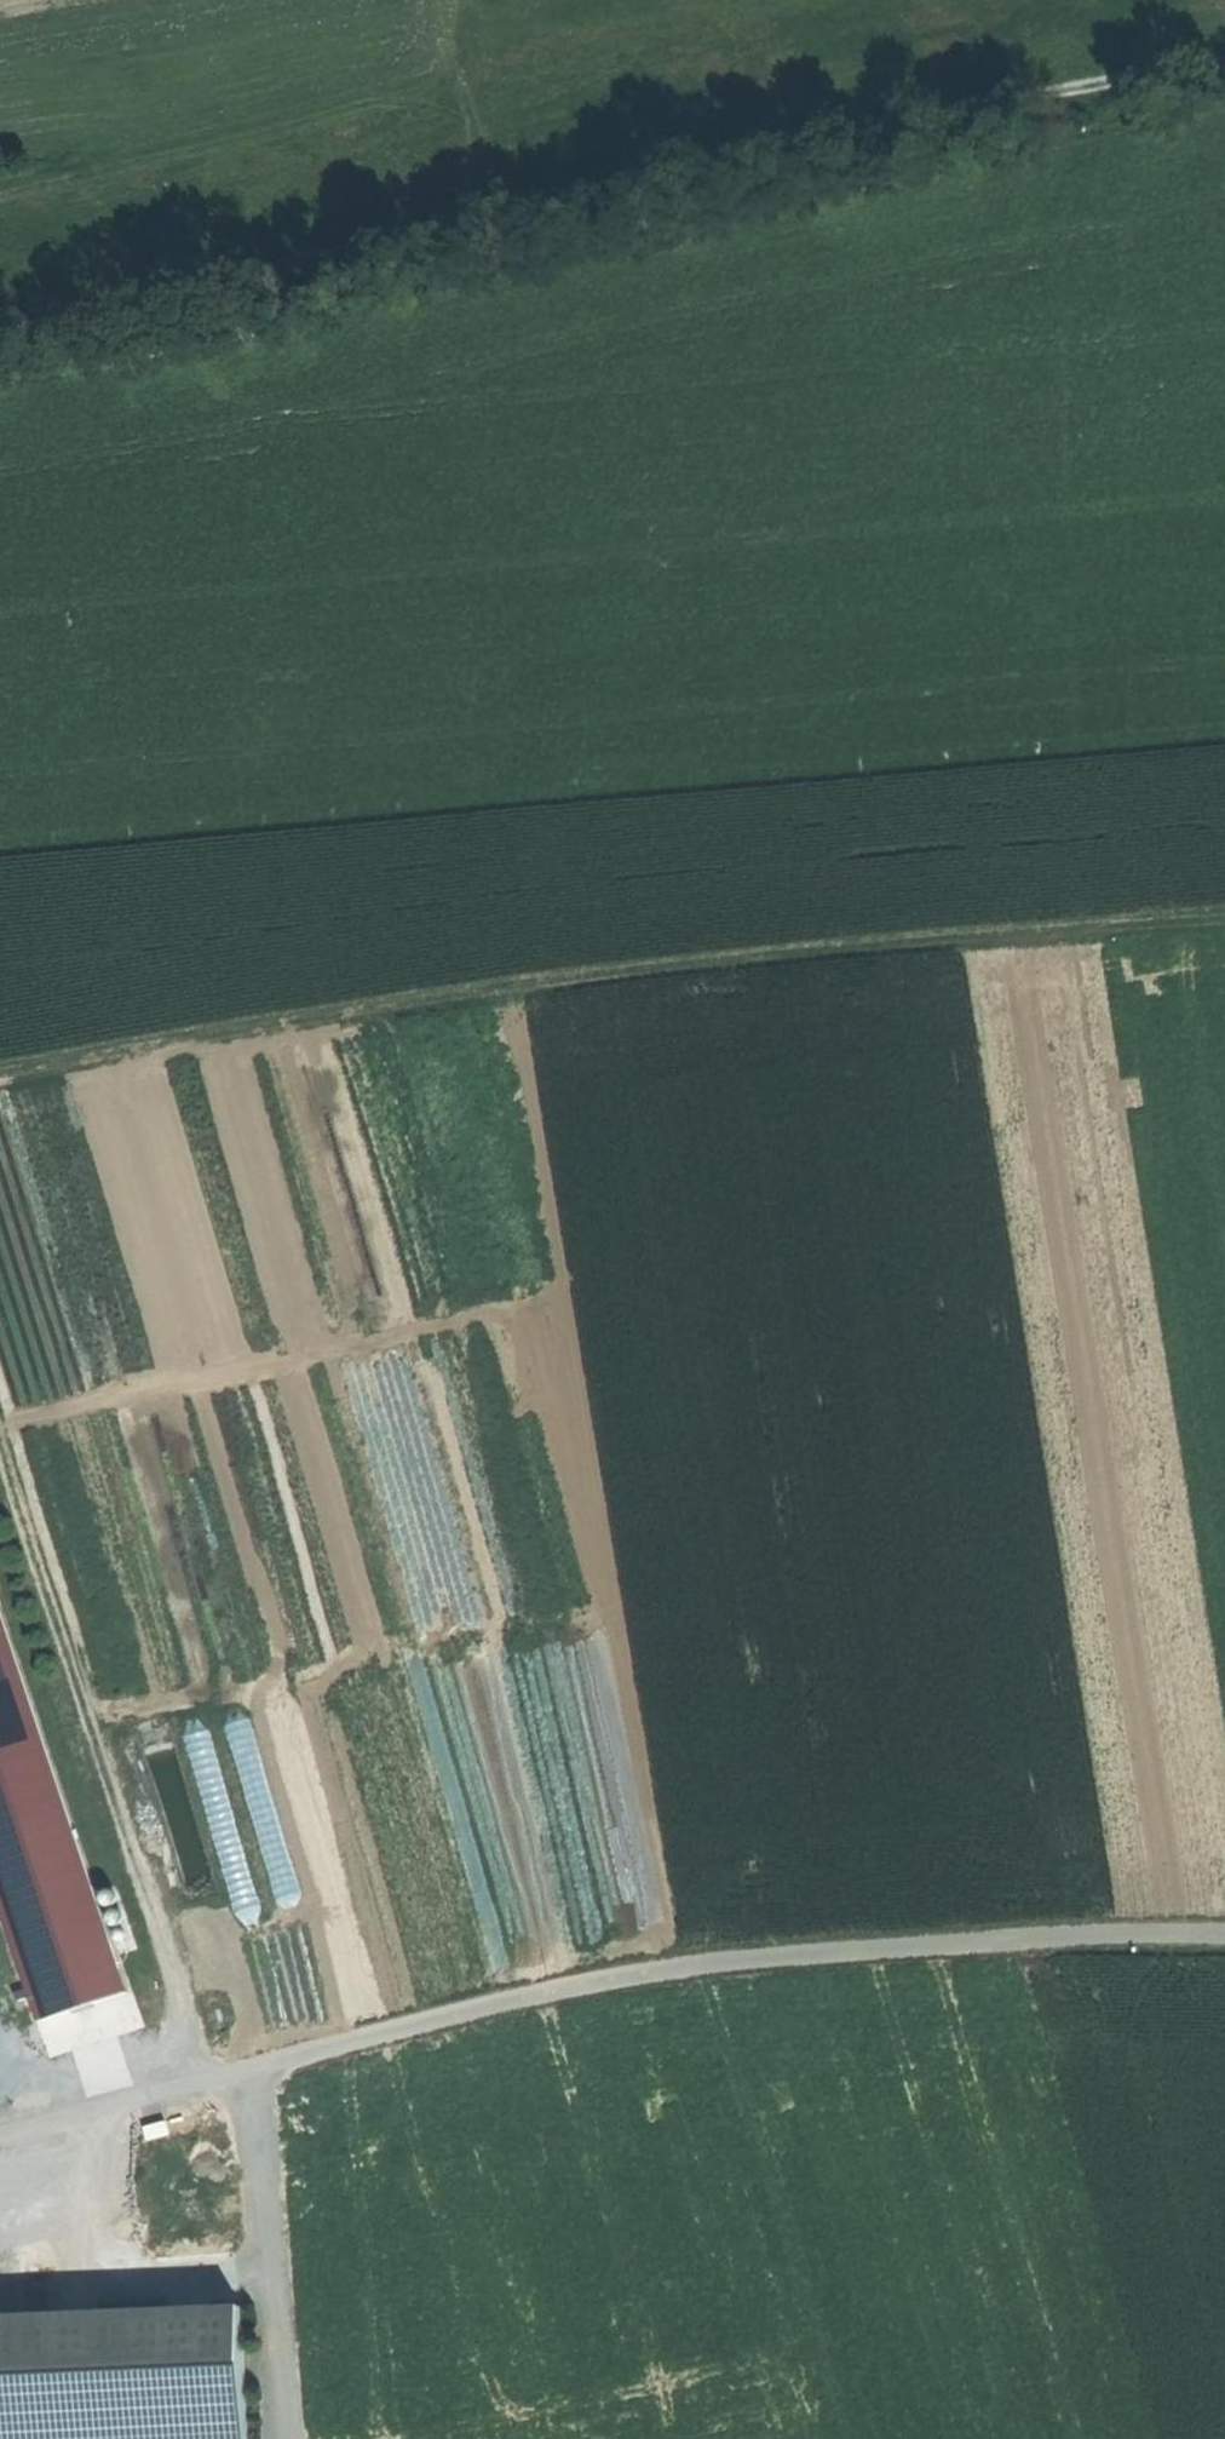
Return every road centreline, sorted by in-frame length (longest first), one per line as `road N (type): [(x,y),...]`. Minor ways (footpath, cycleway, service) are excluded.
road 1 (track): [(0,335),(642,176),(882,123),(1224,68)]
road 2 (track): [(0,2139),(458,2012),(614,1979),(994,1941),(1224,1933)]
road 3 (track): [(0,1079),(527,971),(1224,906)]
road 4 (track): [(220,2080),(214,2025),(0,1424)]

